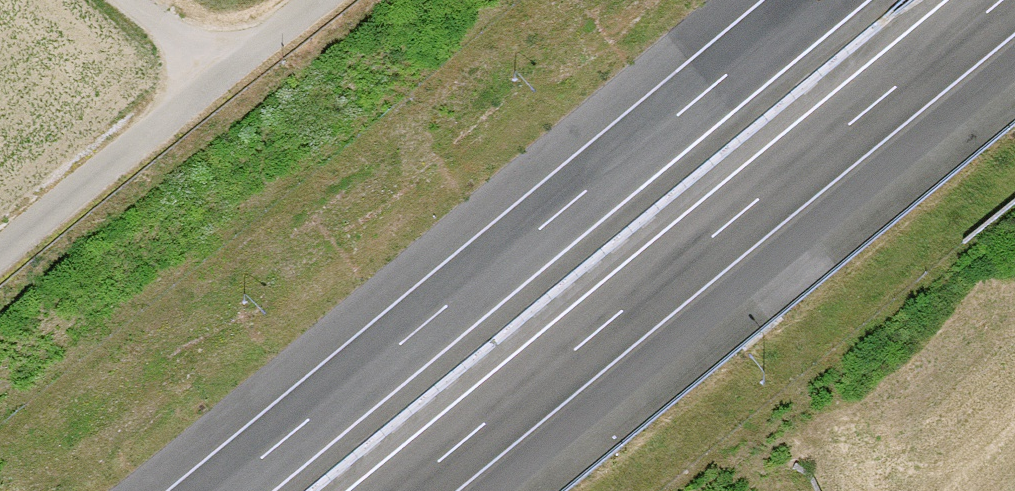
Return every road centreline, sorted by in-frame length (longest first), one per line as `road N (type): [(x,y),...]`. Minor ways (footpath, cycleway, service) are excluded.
road 1 (motorway): [(406,490),(1006,0)]
road 2 (motorway): [(813,0),(216,490)]
road 3 (track): [(124,0),(220,79)]

